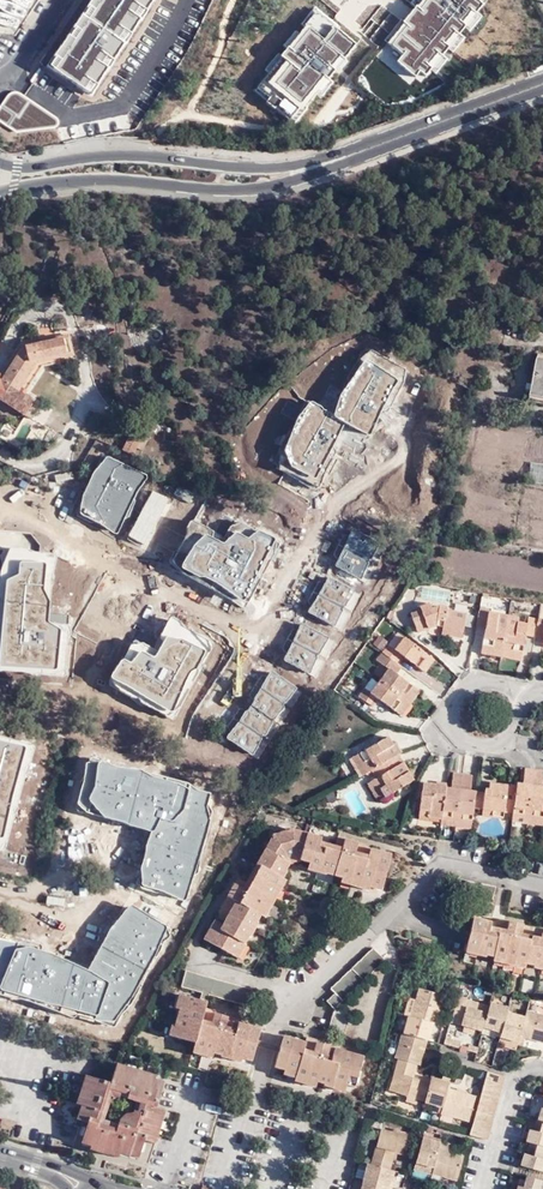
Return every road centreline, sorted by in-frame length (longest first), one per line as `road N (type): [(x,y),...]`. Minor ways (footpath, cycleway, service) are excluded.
road 1 (secondary): [(542,77),(291,167),(124,154),(36,166),(0,163)]
road 2 (secondary): [(0,190),(88,179),(260,187),(542,90)]
road 3 (residential): [(226,1188),(277,1015),(446,866),(542,883)]
road 4 (residential): [(514,704),(501,688),(480,684),(462,693),(453,711),(457,731),(472,744),(493,745),(509,733)]

